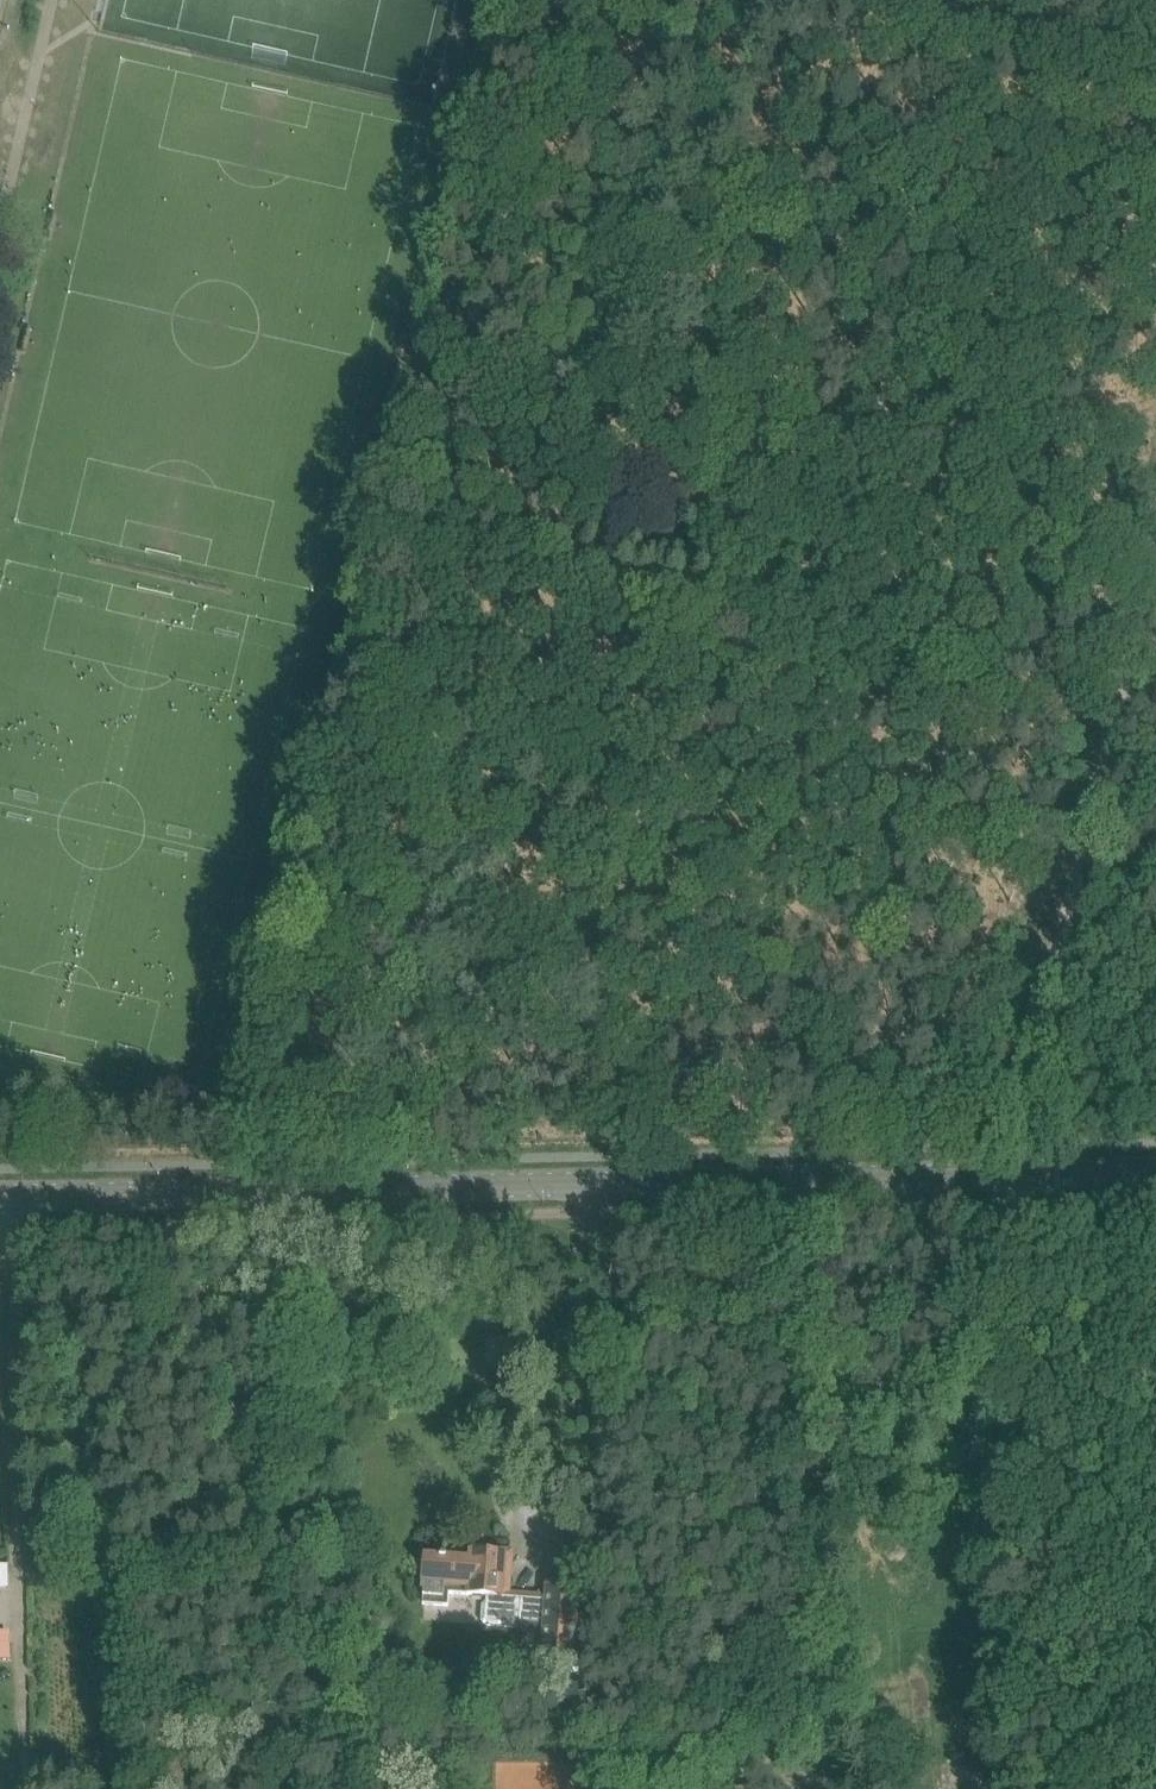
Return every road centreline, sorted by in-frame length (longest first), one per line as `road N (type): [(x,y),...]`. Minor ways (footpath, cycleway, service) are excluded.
road 1 (tertiary): [(0,1196),(1155,1172)]
road 2 (track): [(961,1176),(1155,413)]
road 3 (unclassified): [(0,152),(31,0)]

